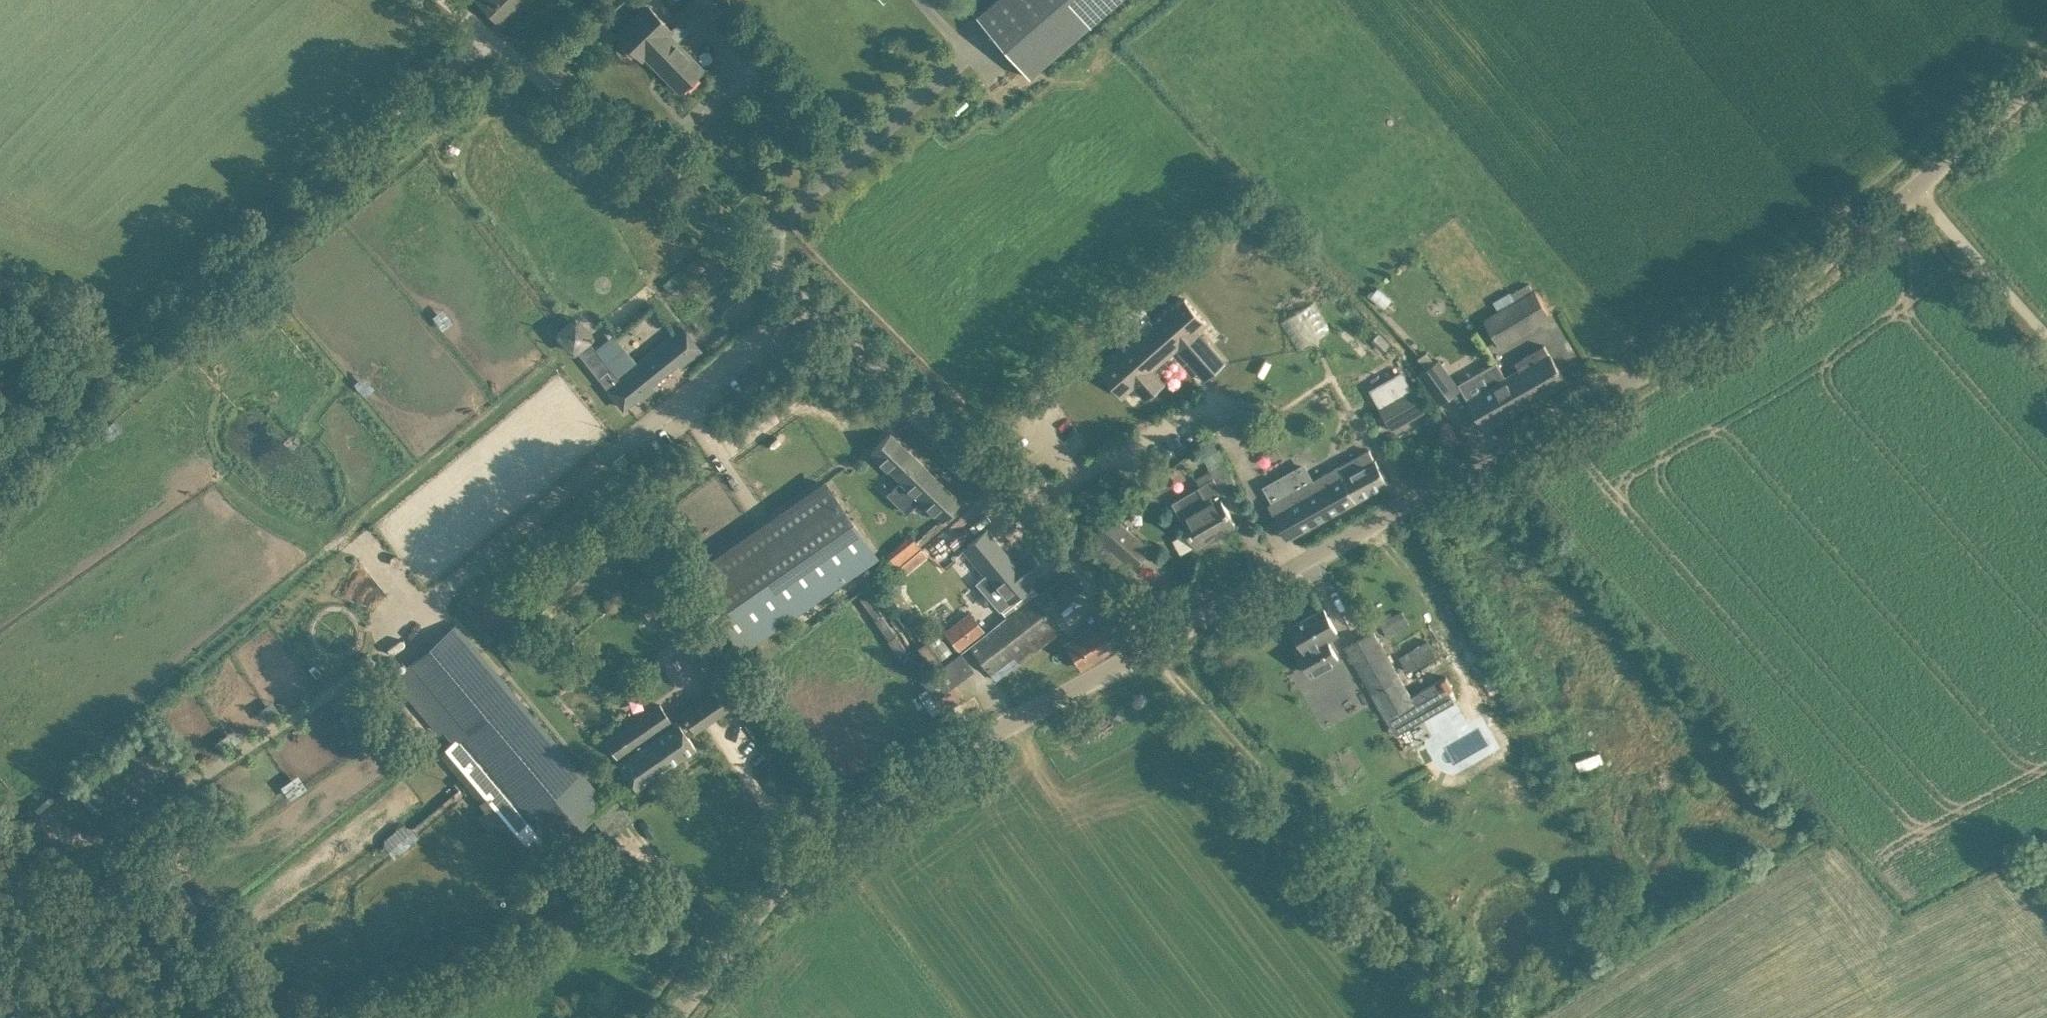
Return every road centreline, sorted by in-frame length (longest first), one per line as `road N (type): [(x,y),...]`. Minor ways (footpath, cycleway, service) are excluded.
road 1 (unclassified): [(1157,638),(796,300),(451,0)]
road 2 (unclassified): [(1157,638),(1738,321),(1912,197)]
road 3 (unclassified): [(675,1017),(808,851),(883,793),(1157,638)]
road 4 (track): [(1157,638),(1478,1017)]
road 5 (track): [(493,35),(125,343)]
road 6 (unclassified): [(2046,345),(1912,197)]
road 7 (unclassified): [(1912,197),(2046,76)]
road 8 (track): [(125,343),(0,436)]
road 9 (track): [(0,272),(103,319),(125,343)]

